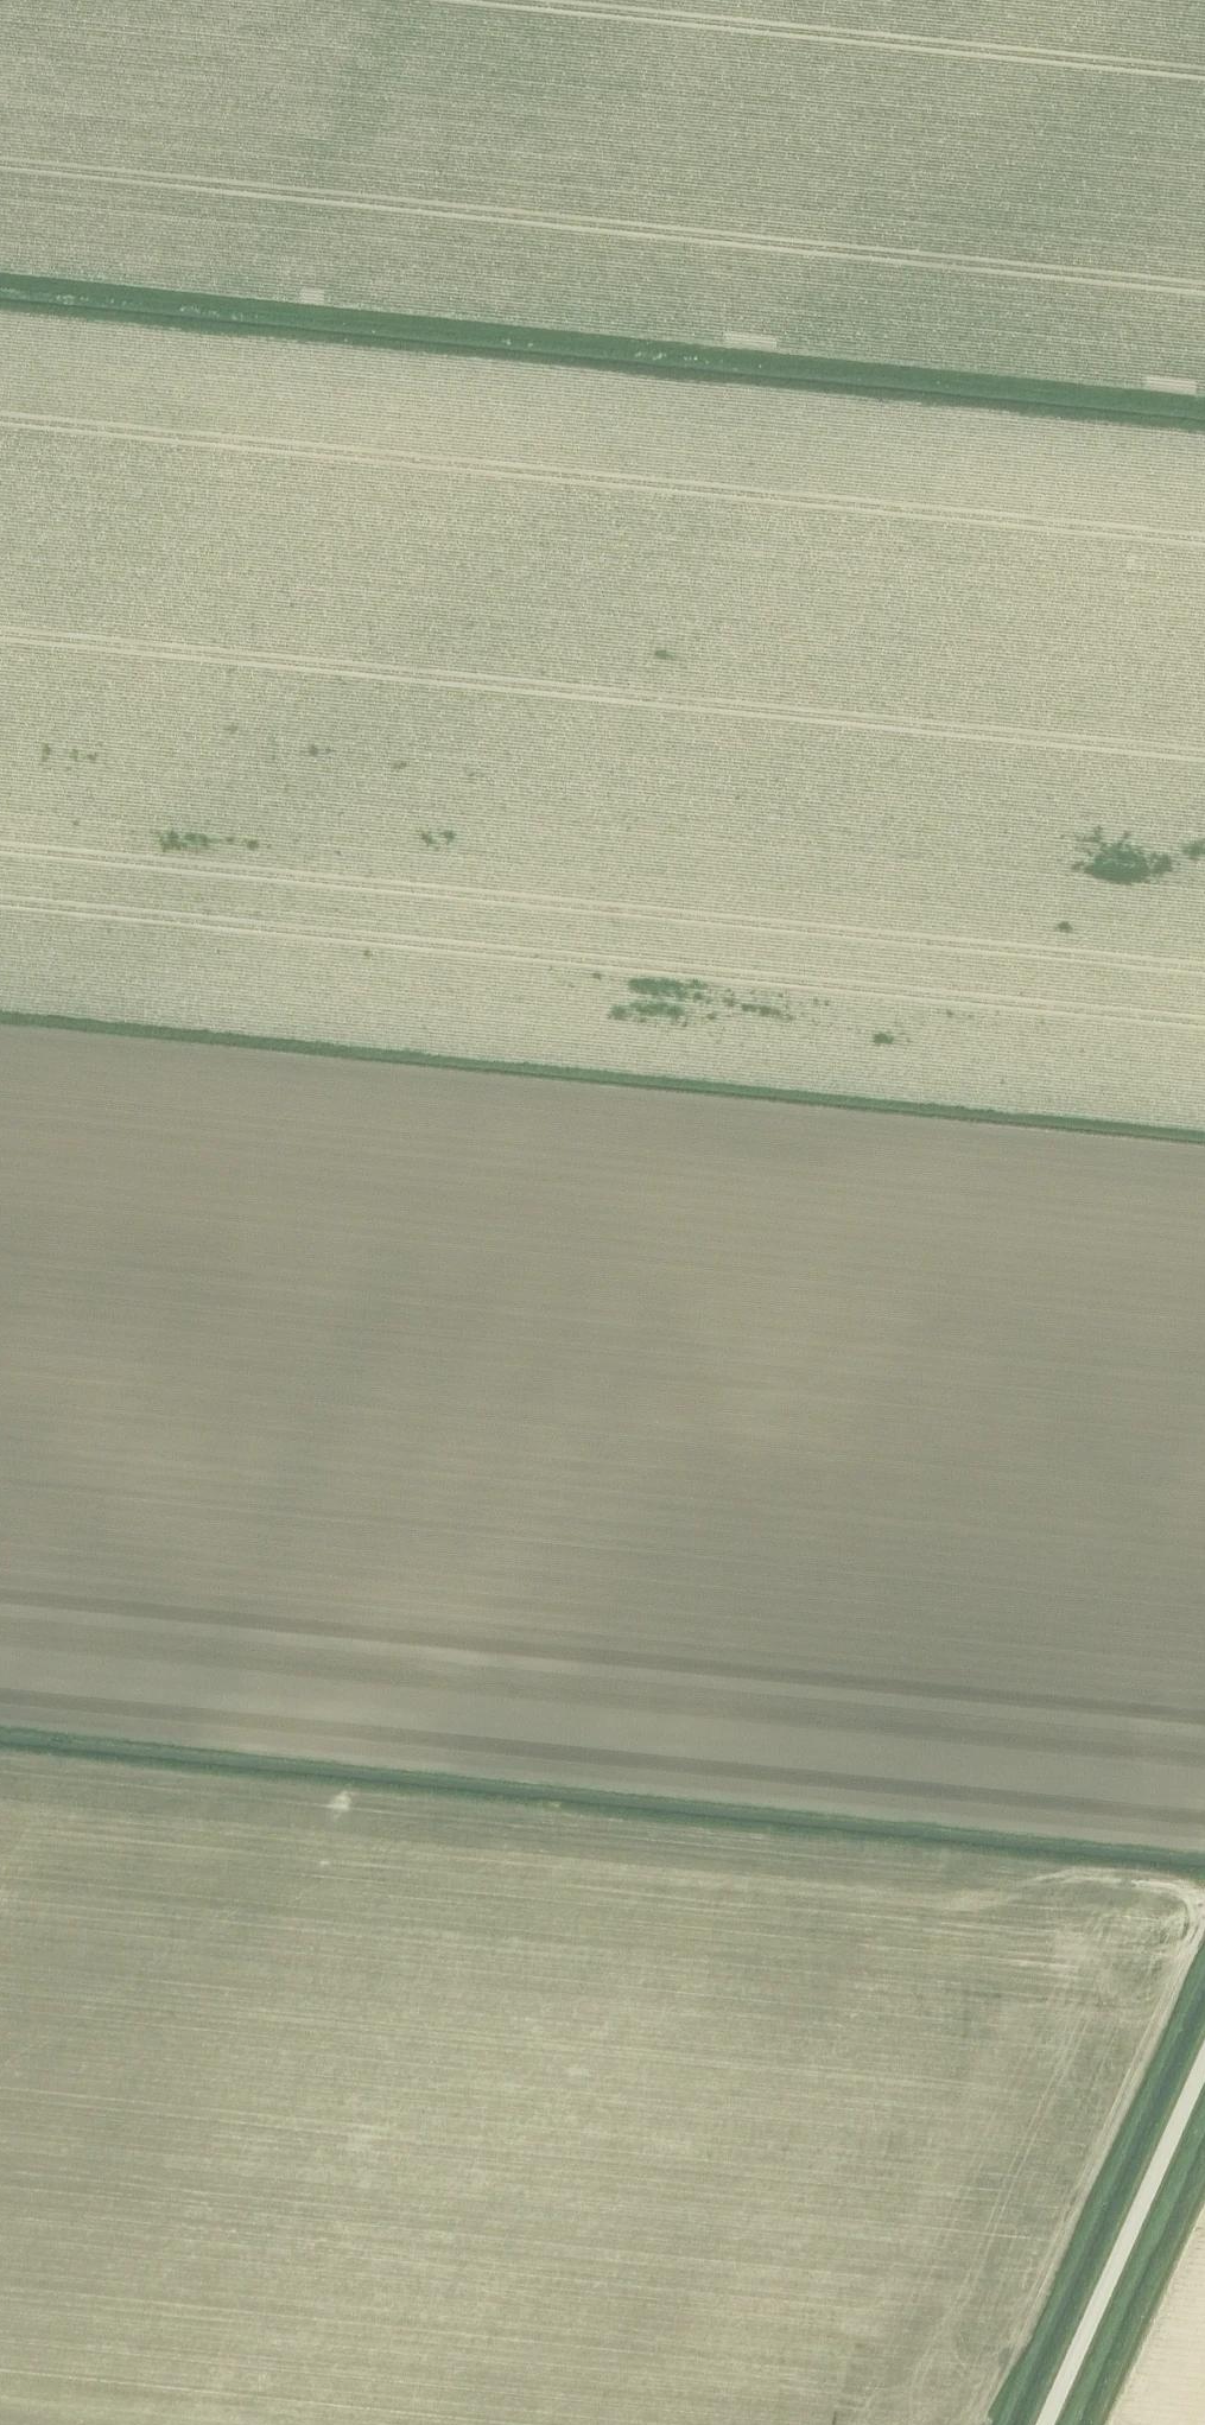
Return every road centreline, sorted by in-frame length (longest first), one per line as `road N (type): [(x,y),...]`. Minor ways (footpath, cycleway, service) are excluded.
road 1 (unclassified): [(1048,2424),(1204,2068)]

